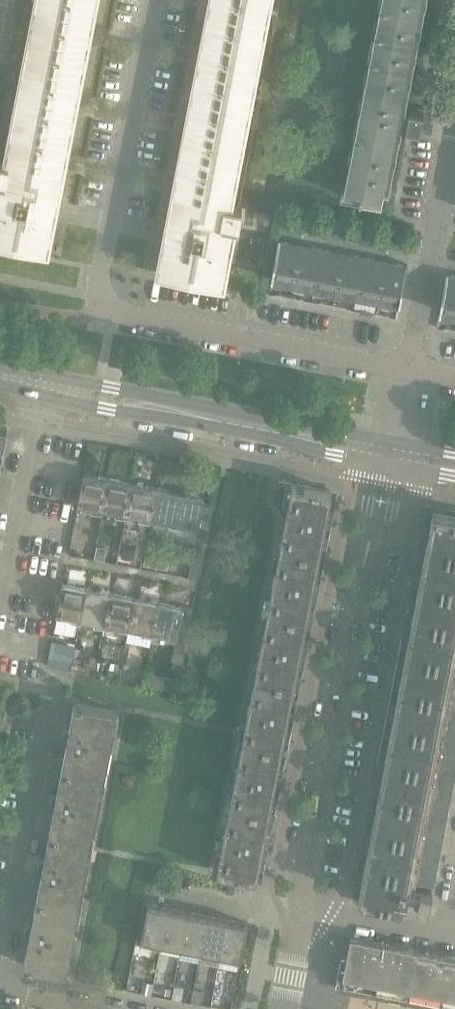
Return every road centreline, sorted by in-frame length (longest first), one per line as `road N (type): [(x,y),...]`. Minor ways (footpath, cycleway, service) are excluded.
road 1 (residential): [(408,374),(99,308),(153,0)]
road 2 (residential): [(301,907),(389,469)]
road 3 (tertiary): [(395,442),(43,375)]
road 4 (tertiary): [(39,395),(266,436),(389,469)]
road 5 (residential): [(0,970),(51,705)]
road 6 (residential): [(408,374),(454,124)]
road 7 (residential): [(0,597),(39,395)]
road 8 (residential): [(454,936),(301,907)]

